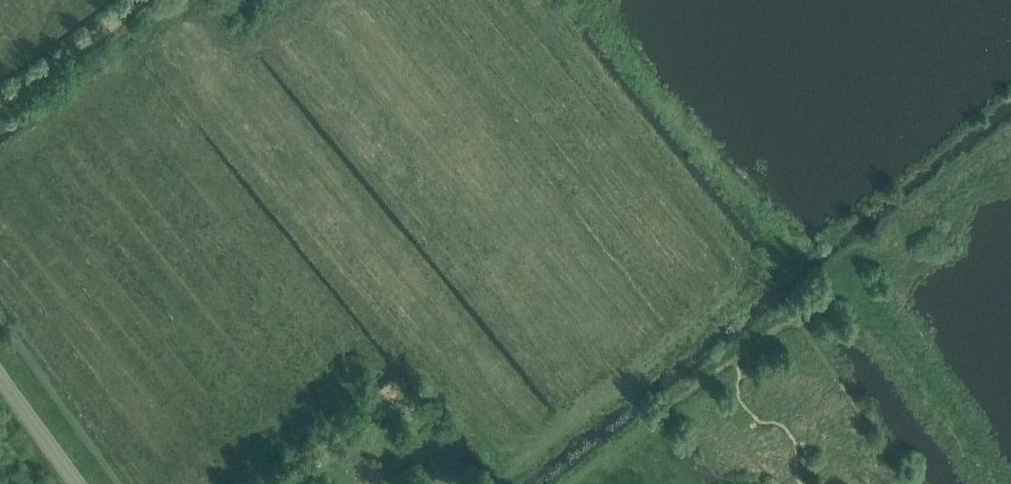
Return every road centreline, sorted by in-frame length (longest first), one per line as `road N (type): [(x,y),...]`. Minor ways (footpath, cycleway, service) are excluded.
road 1 (unclassified): [(80,483),(0,374)]

